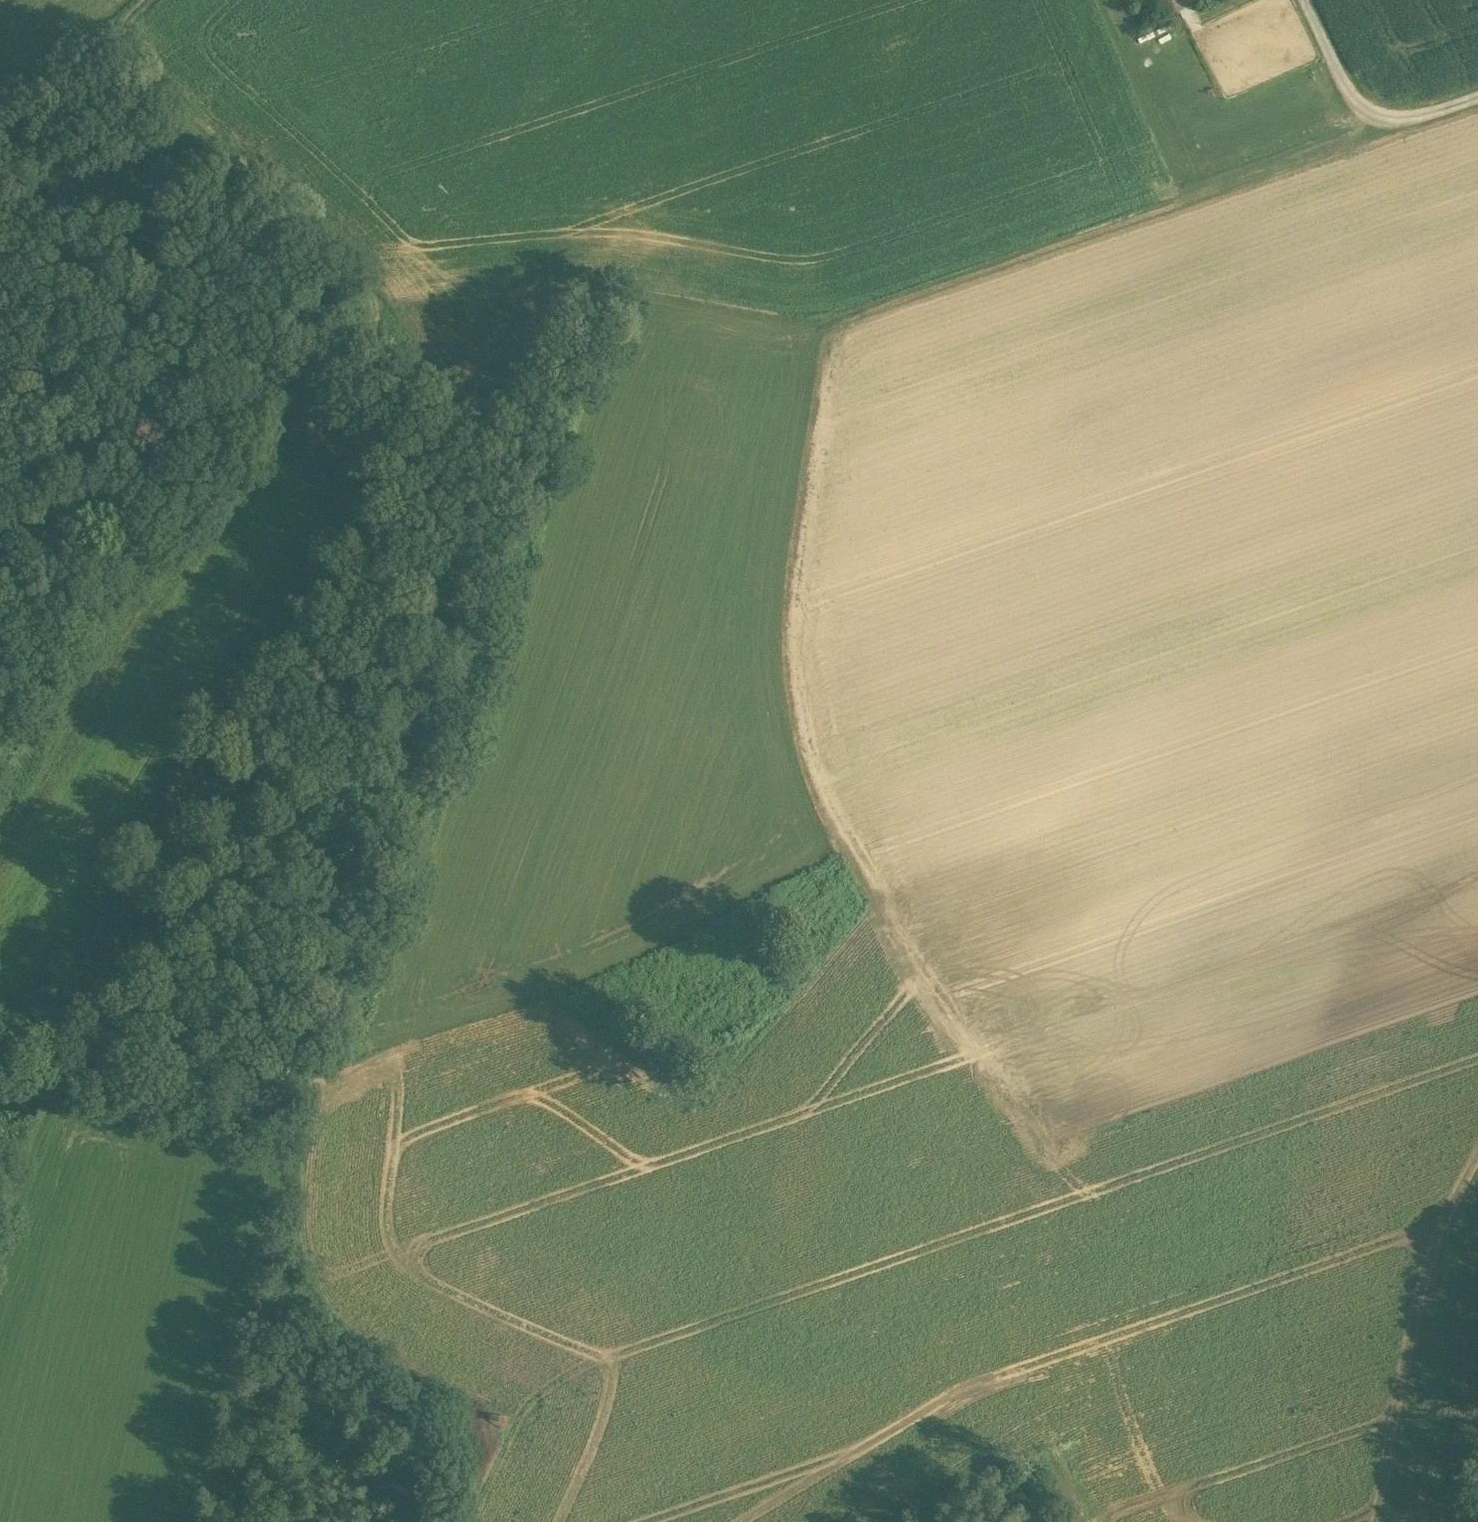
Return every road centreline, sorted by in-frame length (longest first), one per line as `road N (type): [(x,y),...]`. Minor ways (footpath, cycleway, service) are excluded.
road 1 (track): [(1477,96),(834,314)]
road 2 (track): [(116,35),(127,62),(371,269),(369,318),(321,376)]
road 3 (track): [(0,127),(75,49),(116,35),(151,0)]
road 4 (track): [(1371,132),(1303,0)]

